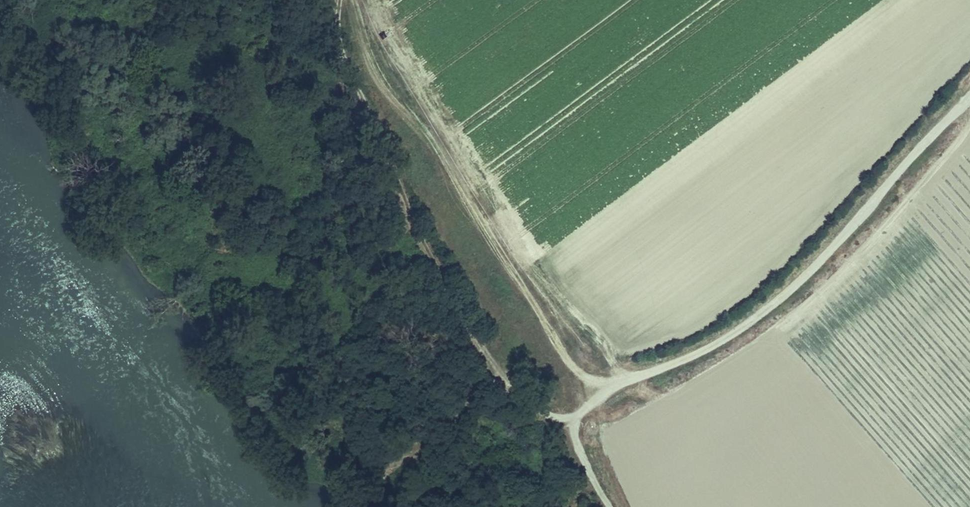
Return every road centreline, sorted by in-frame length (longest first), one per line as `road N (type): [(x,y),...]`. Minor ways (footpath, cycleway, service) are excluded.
road 1 (track): [(969,94),(830,252),(750,323),(696,356),(596,396),(569,421)]
road 2 (track): [(569,421),(526,403),(495,370),(424,245),(346,58),(338,0)]
road 3 (track): [(596,396),(564,355),(356,0)]
road 4 (track): [(495,370),(421,457),(384,469)]

